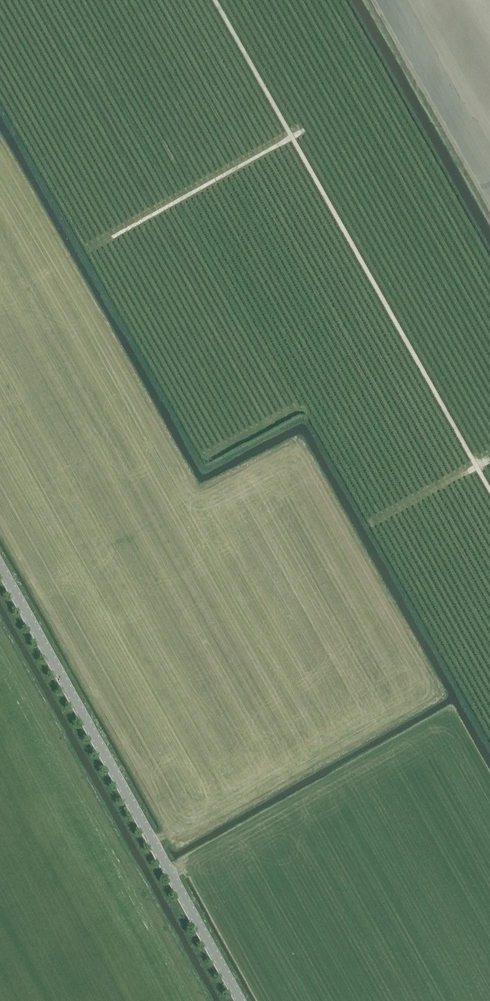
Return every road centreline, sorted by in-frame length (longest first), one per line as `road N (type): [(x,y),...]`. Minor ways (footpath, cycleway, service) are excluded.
road 1 (tertiary): [(0,568),(241,1000)]

